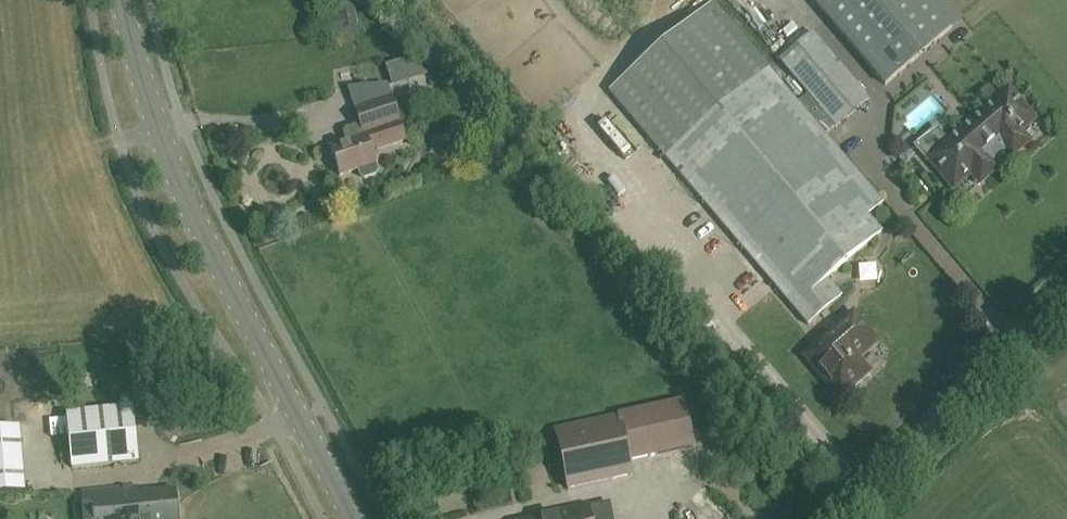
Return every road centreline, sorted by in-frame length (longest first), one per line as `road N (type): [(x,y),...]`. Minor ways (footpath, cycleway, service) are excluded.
road 1 (secondary): [(354,518),(187,218),(126,60),(118,0)]
road 2 (unclassified): [(835,518),(1066,297)]

